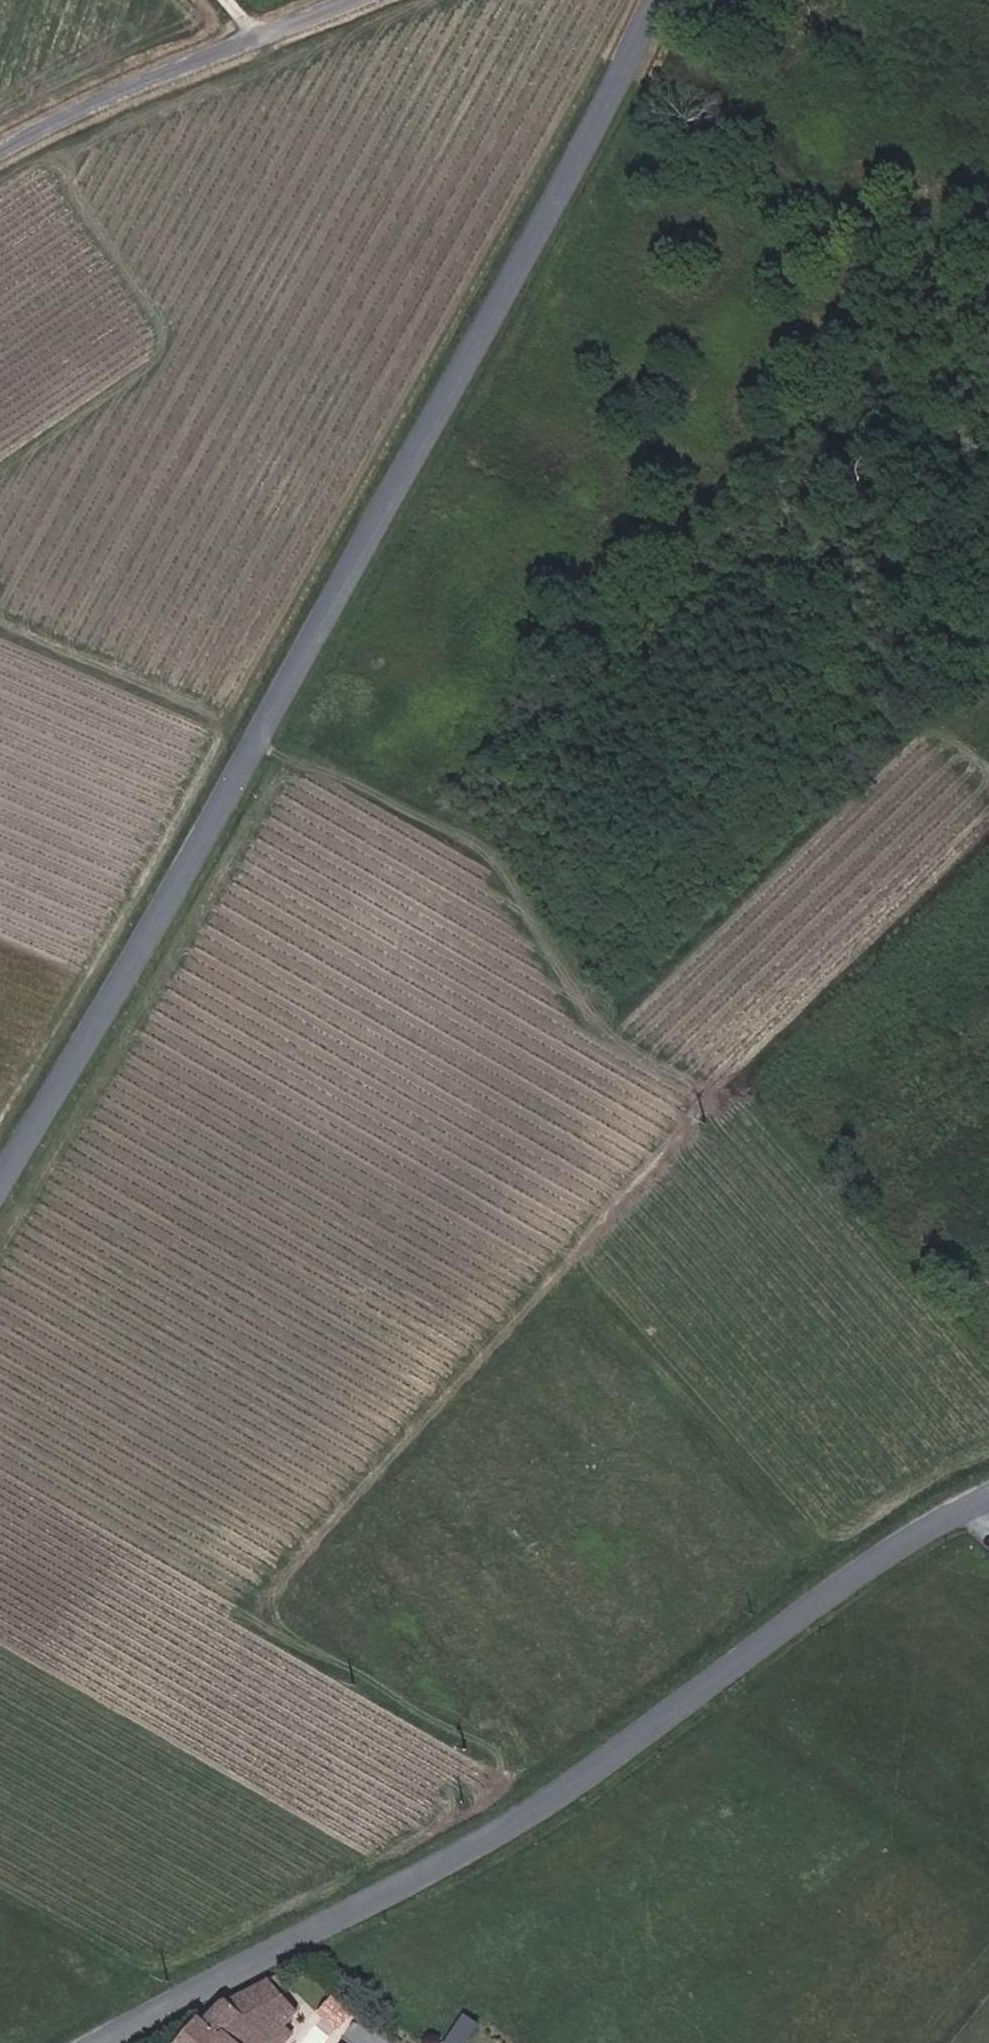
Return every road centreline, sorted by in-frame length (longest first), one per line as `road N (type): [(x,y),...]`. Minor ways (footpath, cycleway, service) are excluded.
road 1 (tertiary): [(665,0),(598,155),(0,1185)]
road 2 (tertiary): [(98,2042),(268,1944),(508,1835),(988,1492)]
road 3 (unclassified): [(0,166),(172,77),(351,0)]

